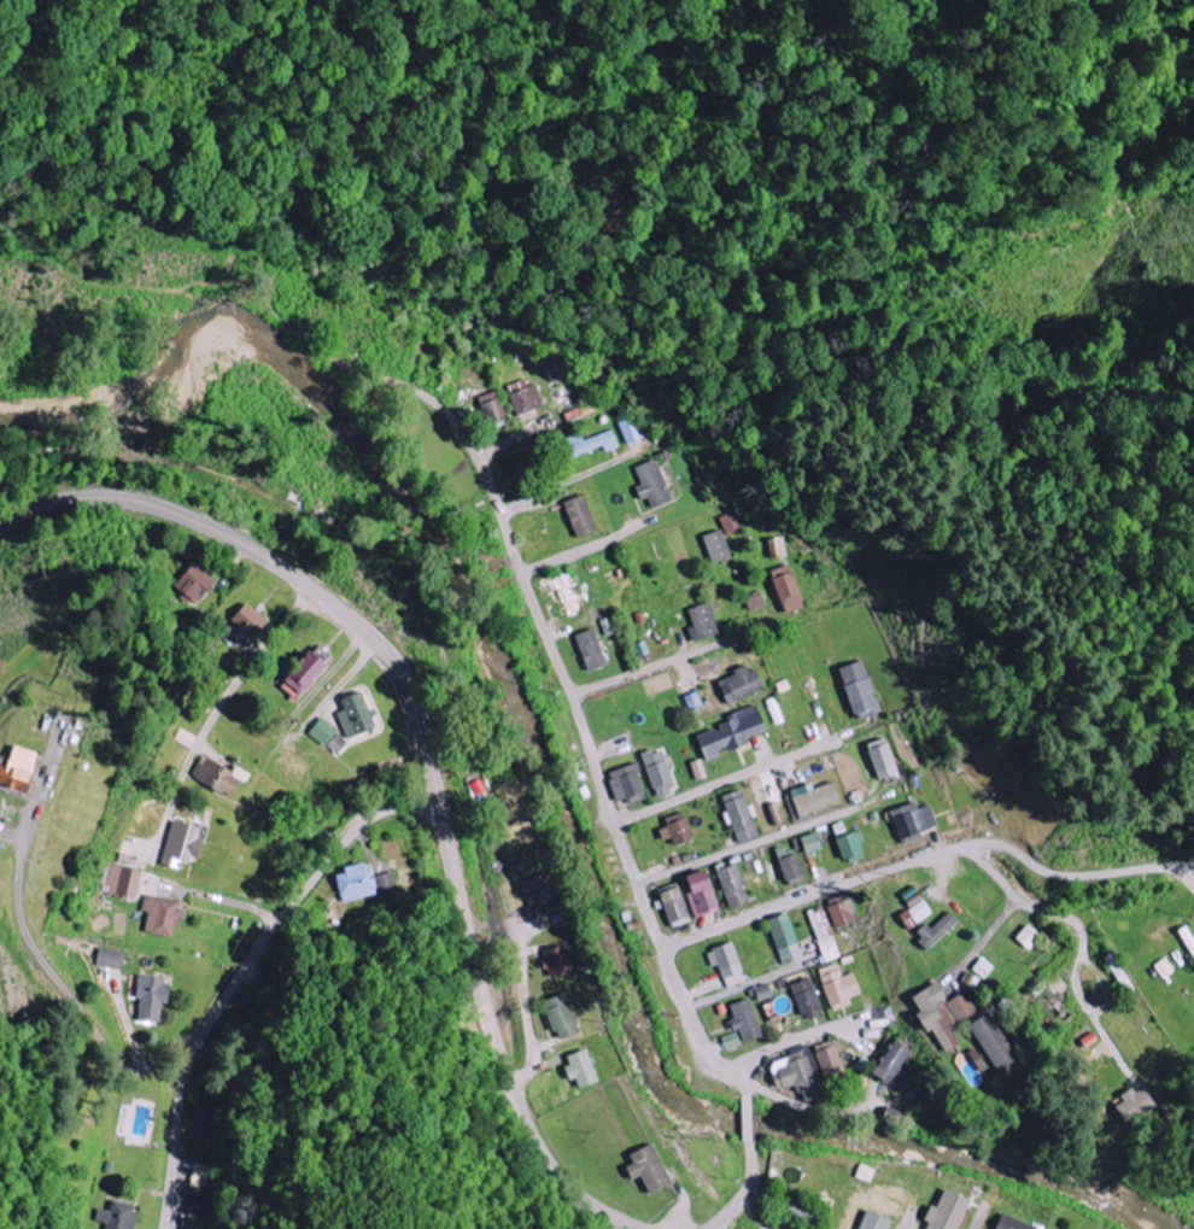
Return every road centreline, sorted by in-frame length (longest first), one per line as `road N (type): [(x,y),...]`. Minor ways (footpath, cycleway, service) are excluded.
road 1 (tertiary): [(0,519),(84,498),(176,514),(316,591),(393,661),(421,716),(469,947),(508,1063),(554,1143),(632,1228)]
road 2 (tertiary): [(722,1228),(750,1184),(747,1095),(706,1042),(665,949),(488,475),(455,419),(425,396)]
road 3 (residential): [(665,949),(982,844),(1065,876),(1193,864)]
road 4 (residential): [(161,1228),(183,1093),(230,993),(361,831),(380,817),(440,806)]
road 5 (residential): [(616,824),(827,745),(860,756),(874,792)]
road 6 (residential): [(640,885),(853,810),(874,792)]
road 7 (residential): [(316,591),(240,679),(195,749)]
road 8 (residential): [(968,847),(1023,901),(1079,929),(1084,949),(1073,979)]
road 9 (residential): [(573,696),(730,640)]
road 10 (residential): [(736,1070),(807,1110),(872,1106)]
road 11 (residential): [(850,1023),(778,1043),(736,1070)]

